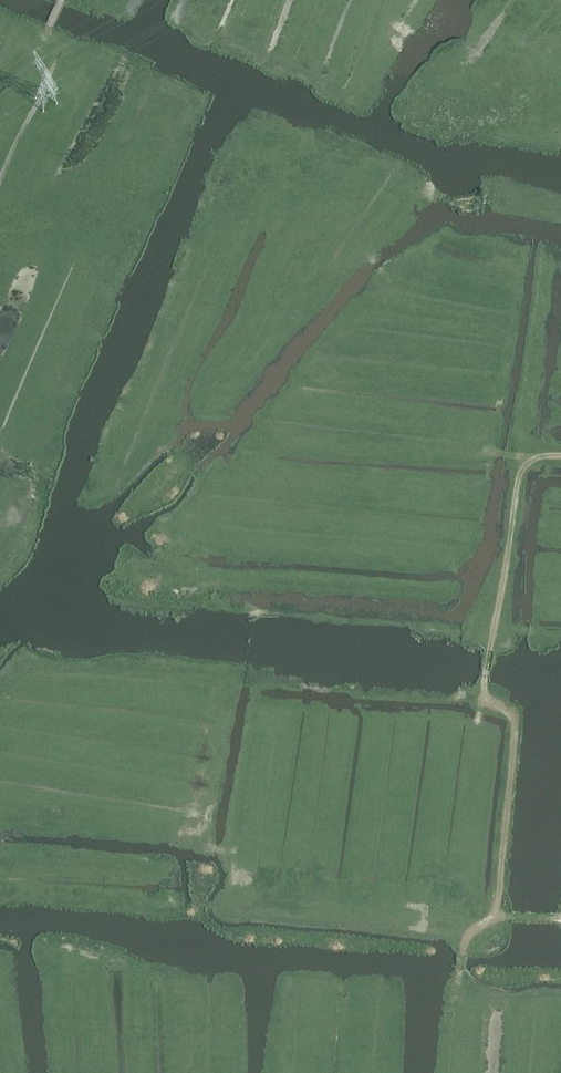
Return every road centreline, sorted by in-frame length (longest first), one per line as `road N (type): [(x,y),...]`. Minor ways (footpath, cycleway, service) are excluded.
road 1 (track): [(61,0),(0,117)]

